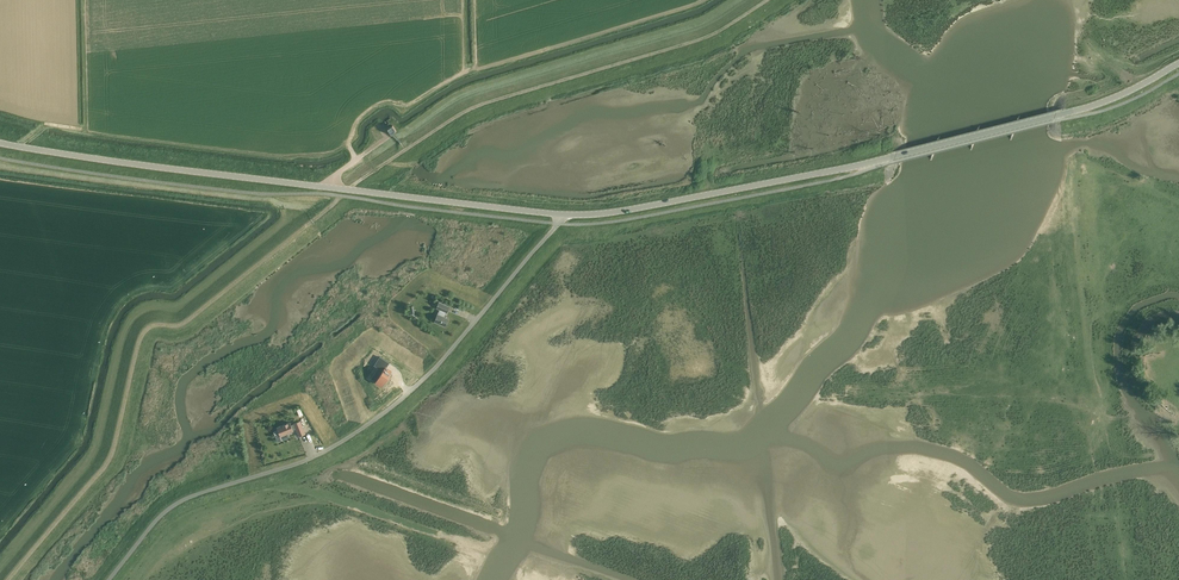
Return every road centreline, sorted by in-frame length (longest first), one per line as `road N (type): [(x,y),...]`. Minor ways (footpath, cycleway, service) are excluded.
road 1 (residential): [(108,579),(180,500),(310,456),(388,406),(473,328),(565,214)]
road 2 (secondary): [(0,142),(565,214)]
road 3 (track): [(767,0),(708,35),(468,109),(351,189)]
road 4 (secondary): [(565,214),(722,193),(893,156)]
road 5 (secondary): [(1178,65),(1091,105),(893,156)]

